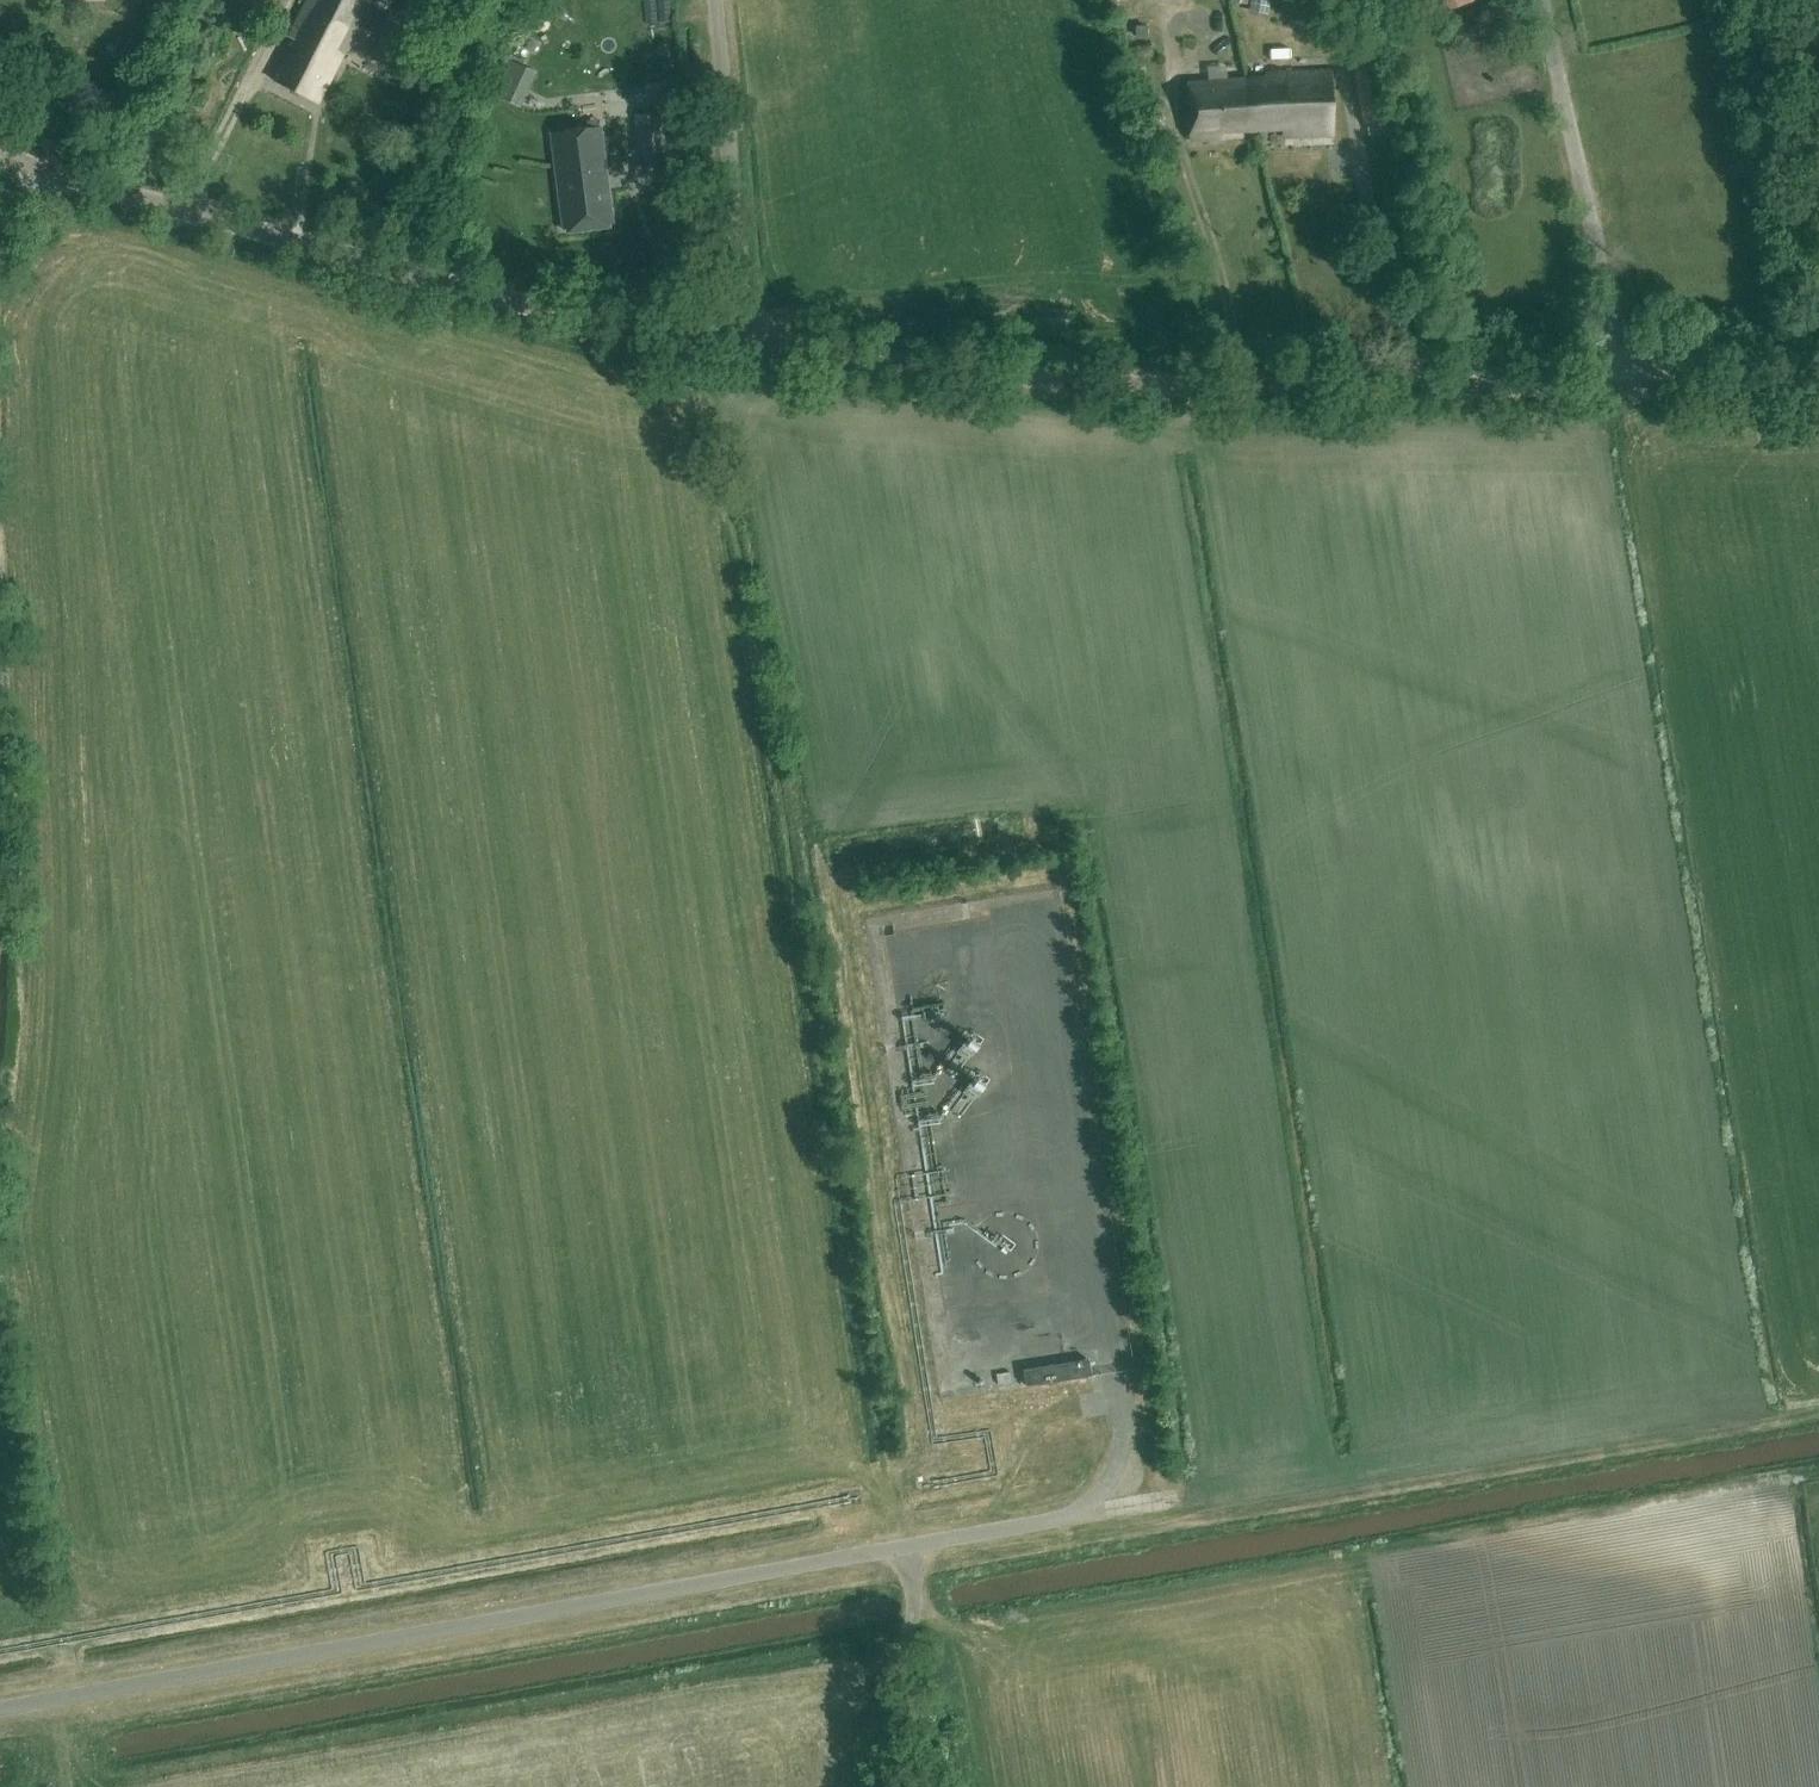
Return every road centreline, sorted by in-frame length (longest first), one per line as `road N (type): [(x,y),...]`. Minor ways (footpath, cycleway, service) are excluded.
road 1 (unclassified): [(0,155),(380,277),(598,328),(876,373),(1451,397),(1818,388)]
road 2 (unclassified): [(0,1706),(1071,1515)]

